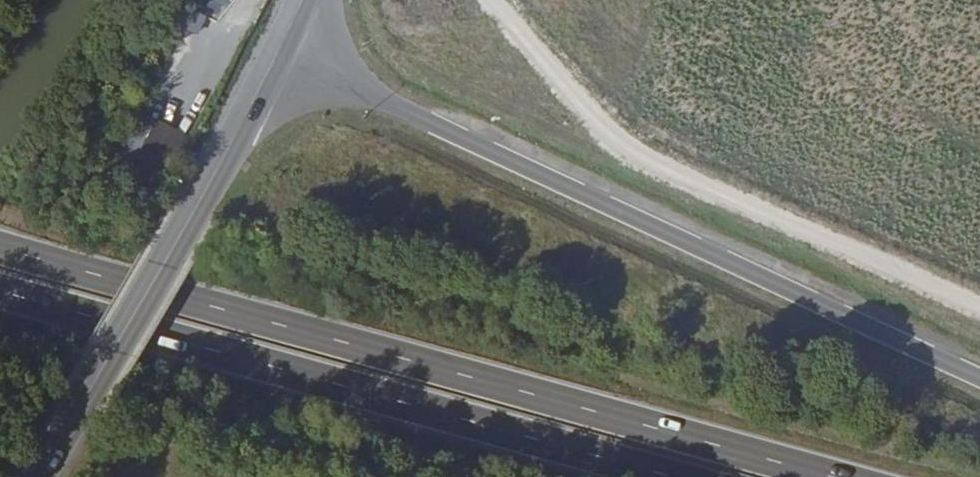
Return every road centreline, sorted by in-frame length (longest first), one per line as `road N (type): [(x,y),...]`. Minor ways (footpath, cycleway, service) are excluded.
road 1 (trunk): [(828,476),(0,249)]
road 2 (trunk): [(979,377),(272,51)]
road 3 (trunk): [(0,291),(673,476)]
road 4 (tertiary): [(47,476),(193,221),(272,51)]

